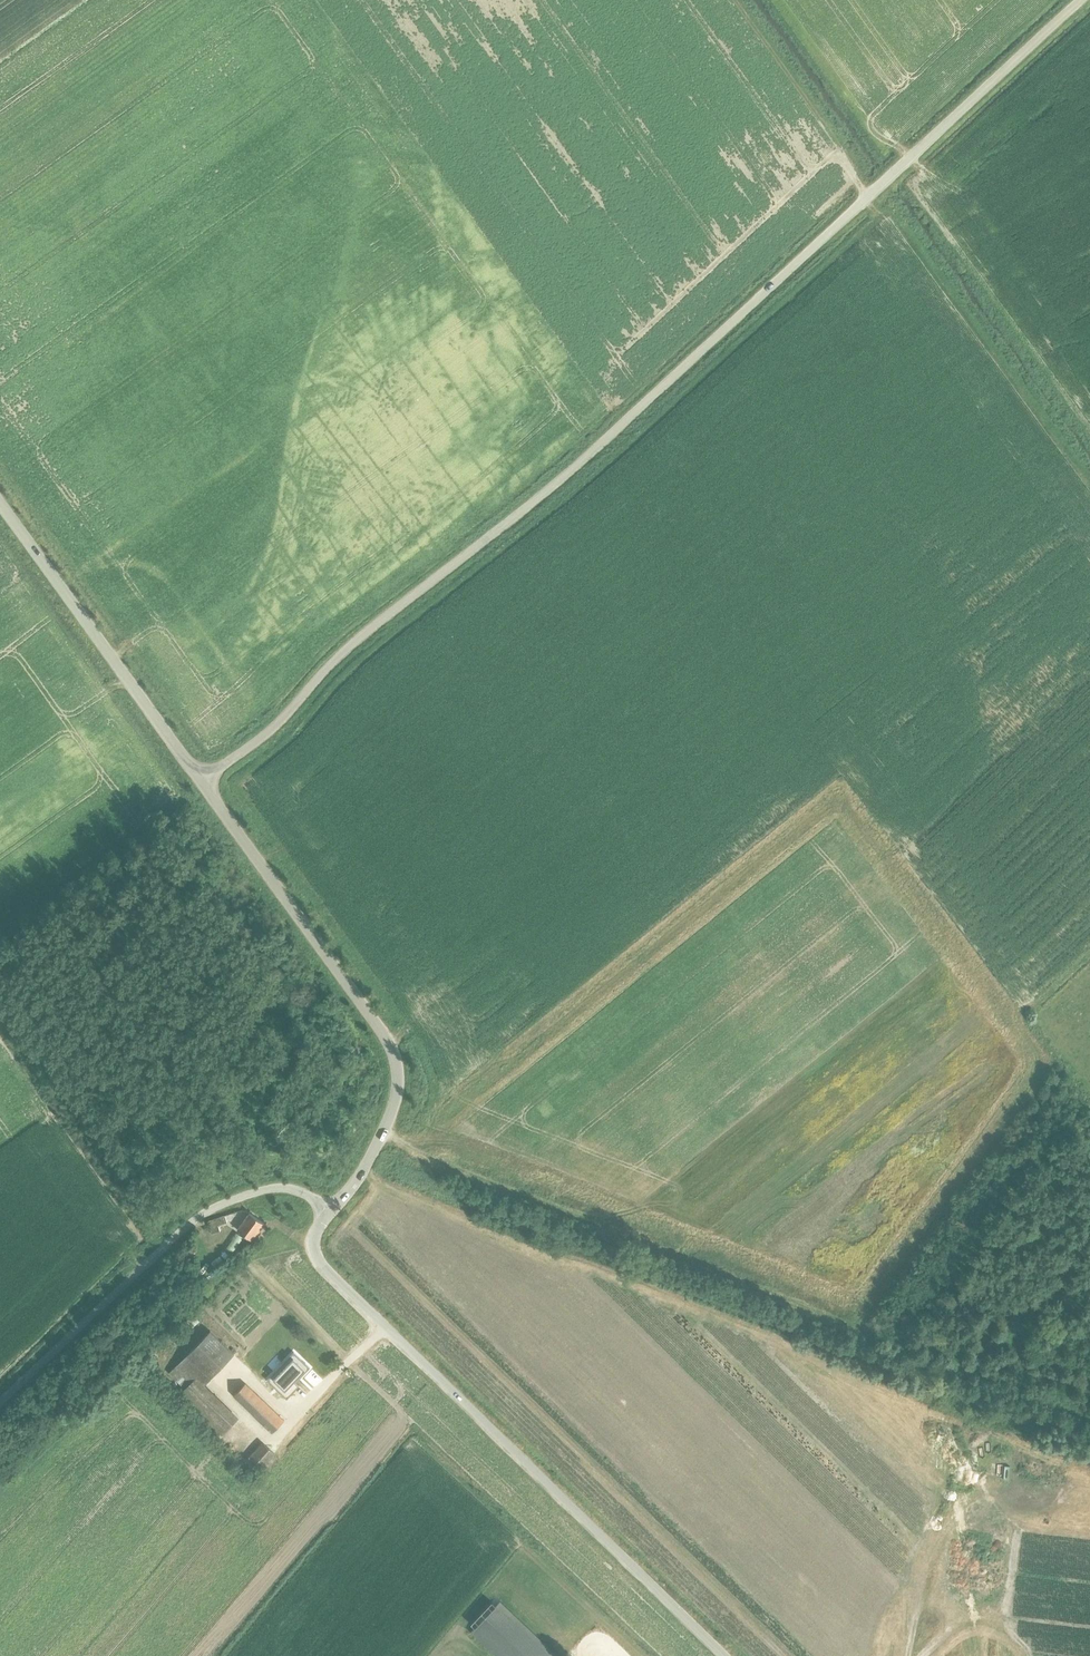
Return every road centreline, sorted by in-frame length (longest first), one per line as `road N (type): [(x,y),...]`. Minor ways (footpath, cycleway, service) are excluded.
road 1 (unclassified): [(201,779),(280,723),(344,653),(554,485),(1087,0)]
road 2 (tertiary): [(331,1212),(314,1241),(321,1263),(724,1655)]
road 3 (tertiary): [(331,1212),(384,1130),(399,1089),(394,1057),(201,779)]
road 4 (unclassified): [(331,1212),(281,1187),(198,1218),(0,1402)]
road 5 (tertiary): [(201,779),(0,501)]

